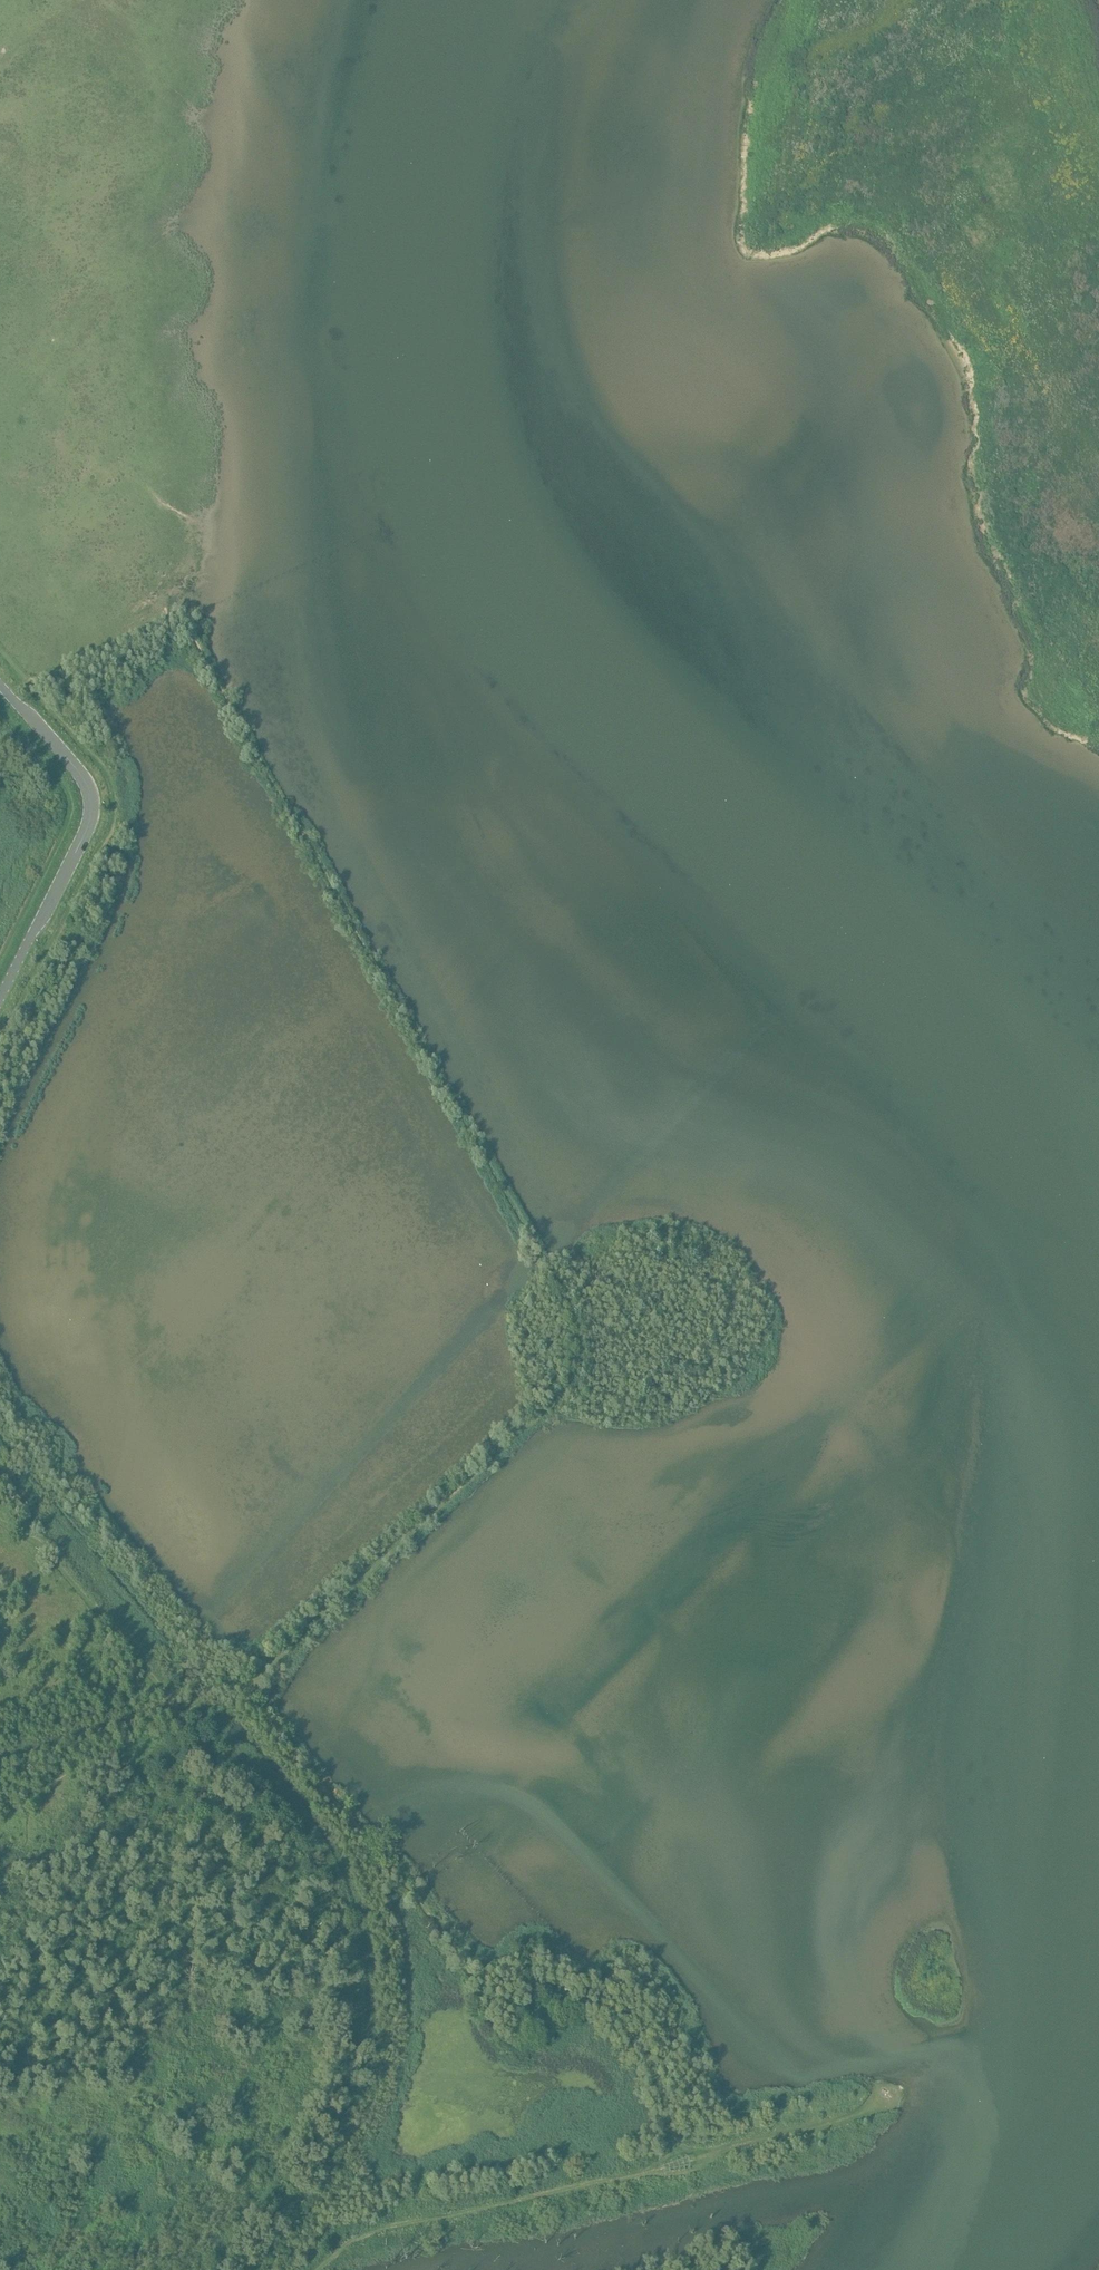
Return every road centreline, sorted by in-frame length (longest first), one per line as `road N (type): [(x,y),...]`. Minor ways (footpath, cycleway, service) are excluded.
road 1 (tertiary): [(0,997),(92,818),(85,781),(0,686)]

